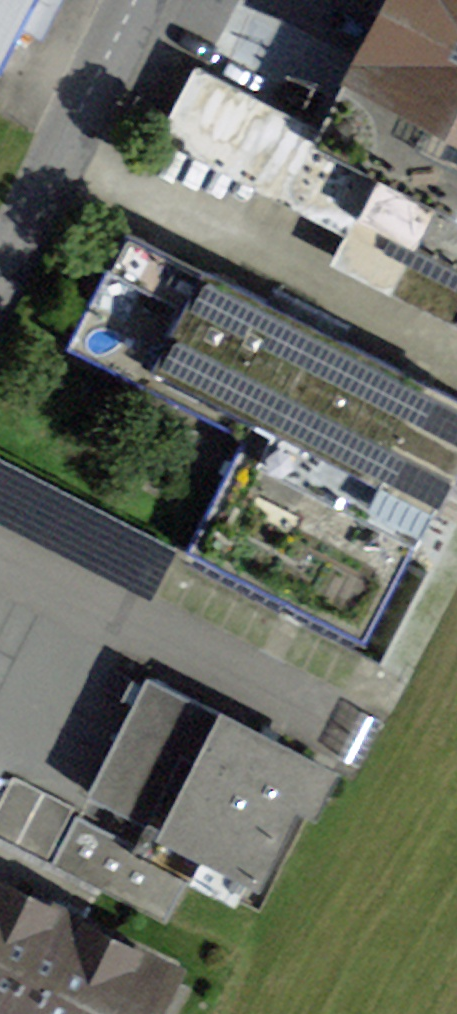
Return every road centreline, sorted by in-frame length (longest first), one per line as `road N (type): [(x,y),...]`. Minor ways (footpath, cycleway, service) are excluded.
road 1 (unclassified): [(0,285),(138,0)]

